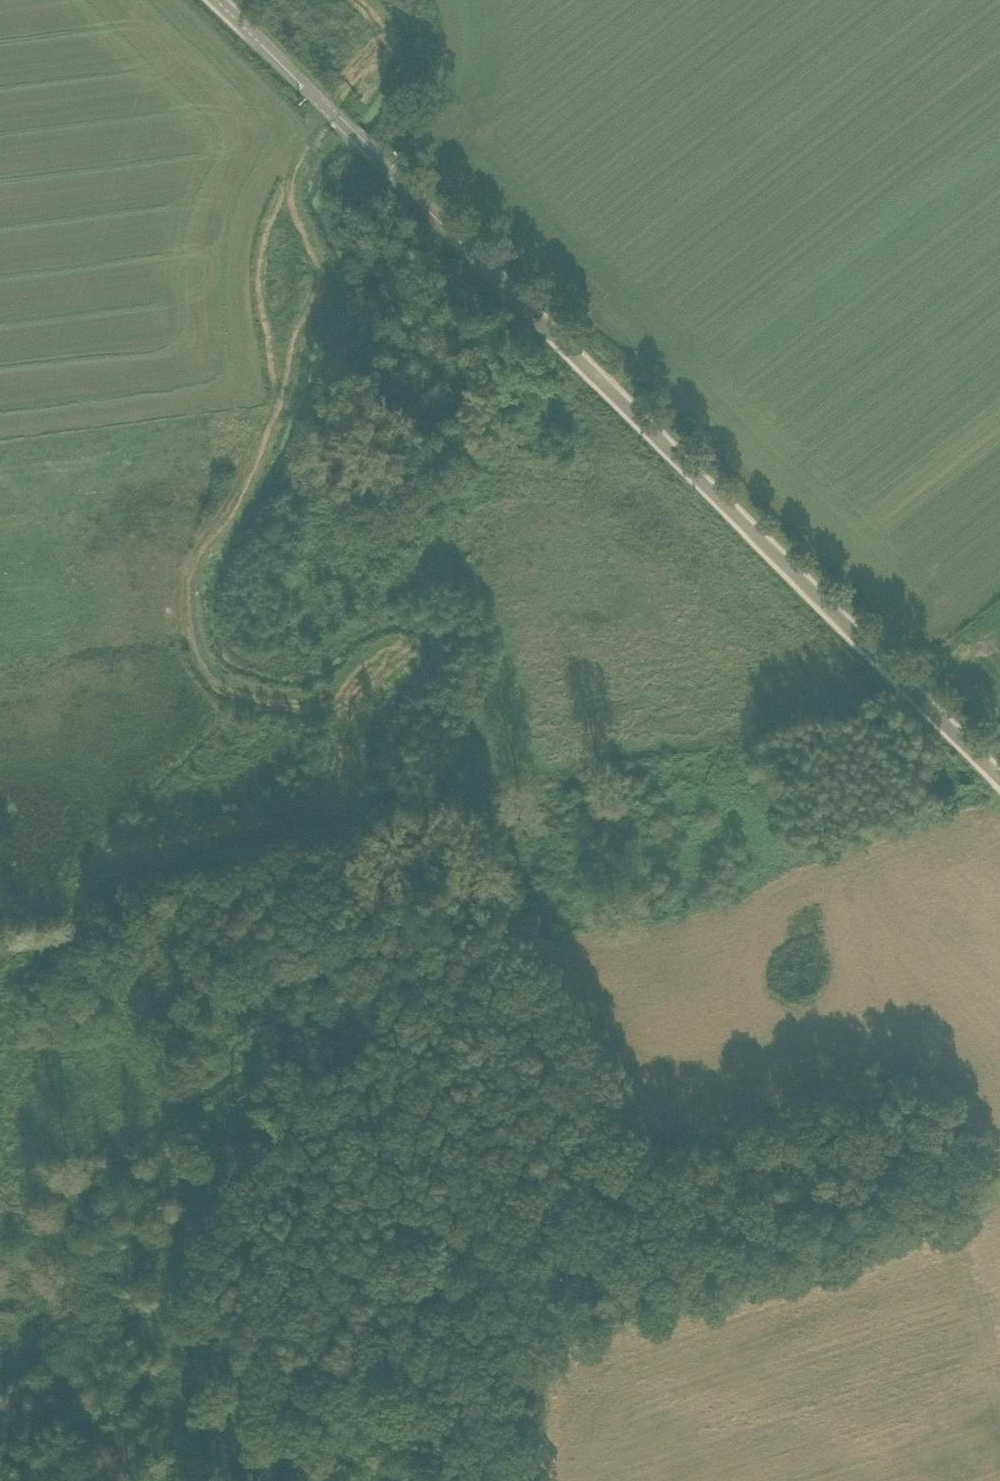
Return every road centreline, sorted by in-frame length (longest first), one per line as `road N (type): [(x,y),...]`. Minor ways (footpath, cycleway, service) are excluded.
road 1 (unclassified): [(999,776),(219,0)]

